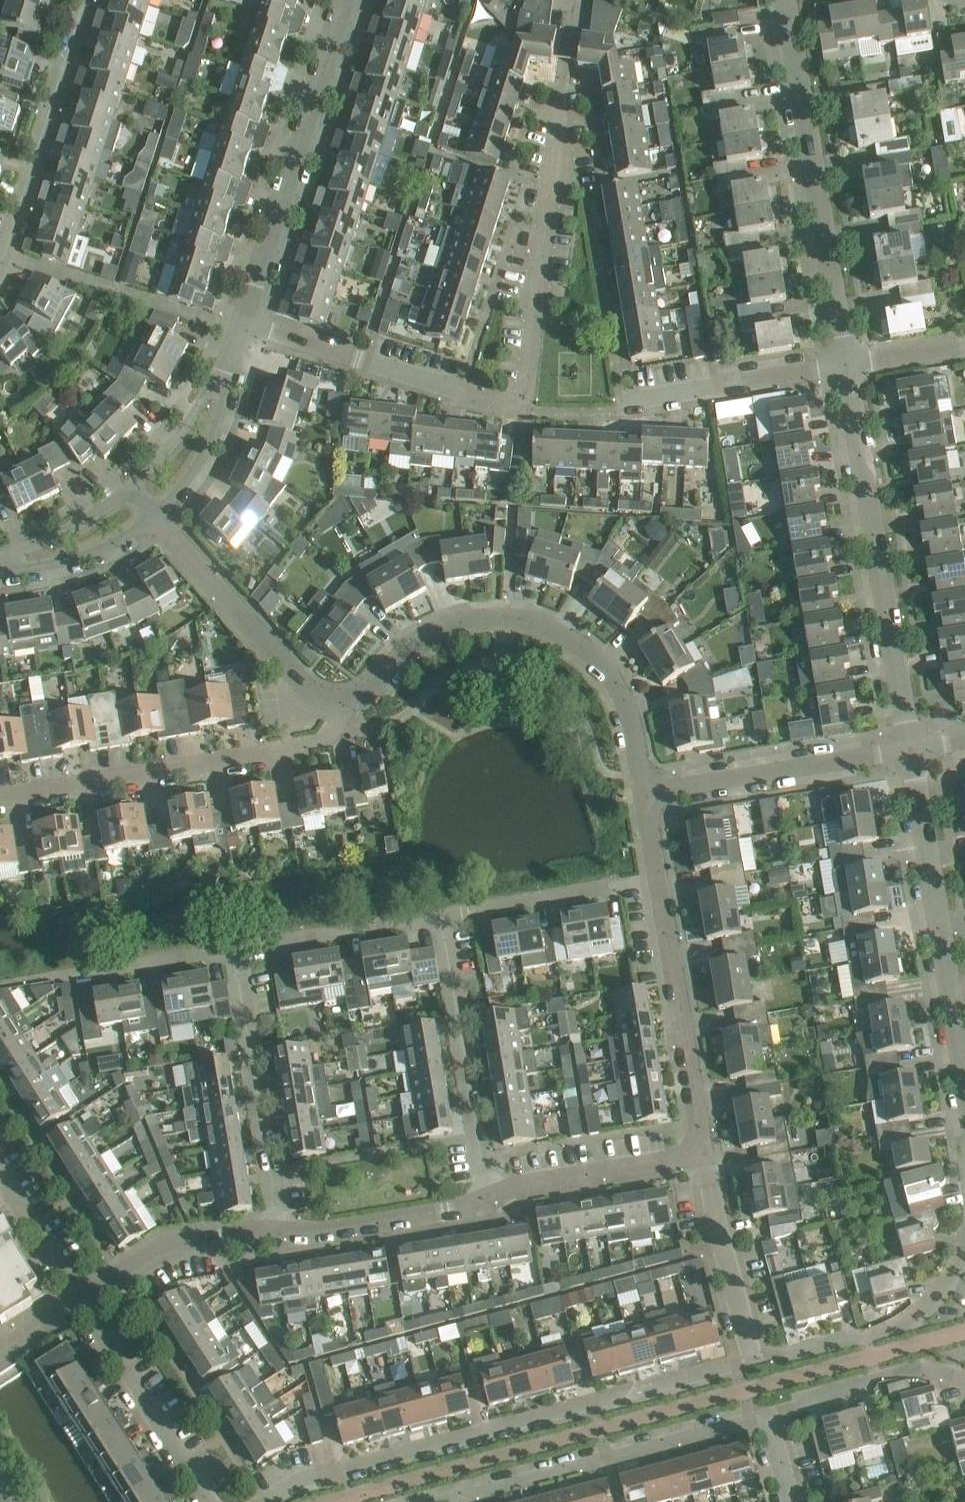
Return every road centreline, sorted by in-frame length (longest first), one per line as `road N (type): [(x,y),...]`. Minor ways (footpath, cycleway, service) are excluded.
road 1 (residential): [(263,1501),(316,1476),(754,1360)]
road 2 (residential): [(282,1229),(236,947),(445,917)]
road 3 (residential): [(644,795),(632,717),(614,683),(595,658),(535,619),(474,616),(445,626),(410,646),(358,700),(336,703)]
road 4 (residential): [(525,409),(577,0)]
road 5 (residential): [(911,752),(846,364)]
road 6 (residential): [(0,799),(299,749),(336,732),(336,703)]
road 7 (residential): [(846,364),(786,0)]
road 8 (residential): [(433,1501),(771,1414)]
road 9 (residential): [(246,322),(346,0)]
road 10 (residential): [(964,1065),(911,752)]
road 11 (residential): [(525,409),(246,322)]
road 12 (residential): [(486,1197),(445,917)]
road 13 (residential): [(0,264),(85,0)]
road 14 (residential): [(704,1153),(659,881)]
road 15 (residential): [(644,795),(911,752)]
road 16 (residential): [(336,703),(307,690),(152,513)]
road 17 (residential): [(754,1360),(908,1323),(941,1295),(964,1249)]
road 18 (residential): [(214,1501),(90,1294)]
road 19 (residential): [(486,1197),(704,1153)]
road 20 (residential): [(627,402),(846,364)]
road 21 (residential): [(445,917),(659,881)]
road 22 (residential): [(754,1360),(704,1153)]
road 23 (residential): [(282,1229),(315,1232),(486,1197)]
road 24 (residential): [(90,1294),(167,1245),(282,1229)]
road 25 (residential): [(771,1414),(877,1377),(920,1371),(964,1380)]
road 26 (residential): [(152,513),(209,446),(227,369)]
road 27 (residential): [(0,568),(77,557),(152,513)]
road 28 (residential): [(90,1294),(0,1167)]
road 29 (residential): [(131,485),(65,532),(0,561)]
road 30 (residential): [(227,369),(180,437),(131,485)]
road 31 (residential): [(846,364),(964,343)]

